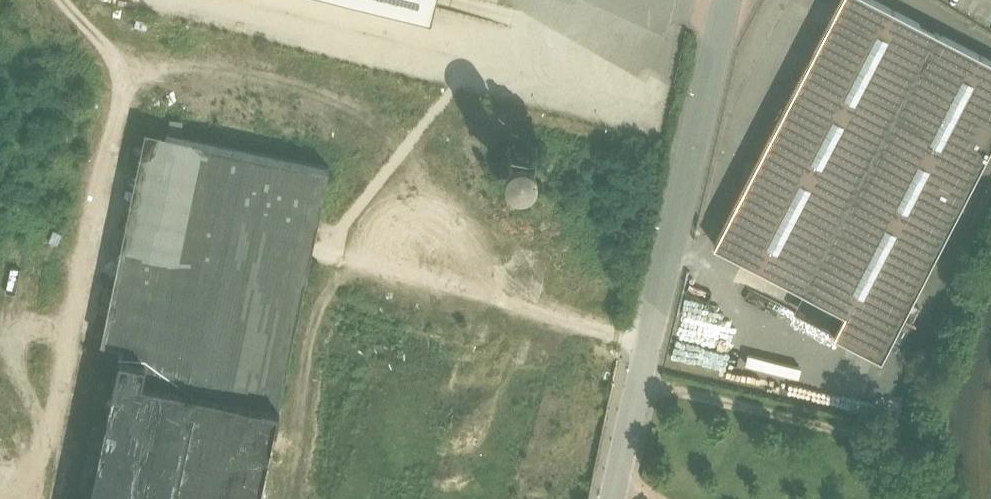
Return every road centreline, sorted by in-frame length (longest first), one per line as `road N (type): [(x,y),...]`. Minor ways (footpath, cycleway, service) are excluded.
road 1 (unclassified): [(723,0),(611,498)]

